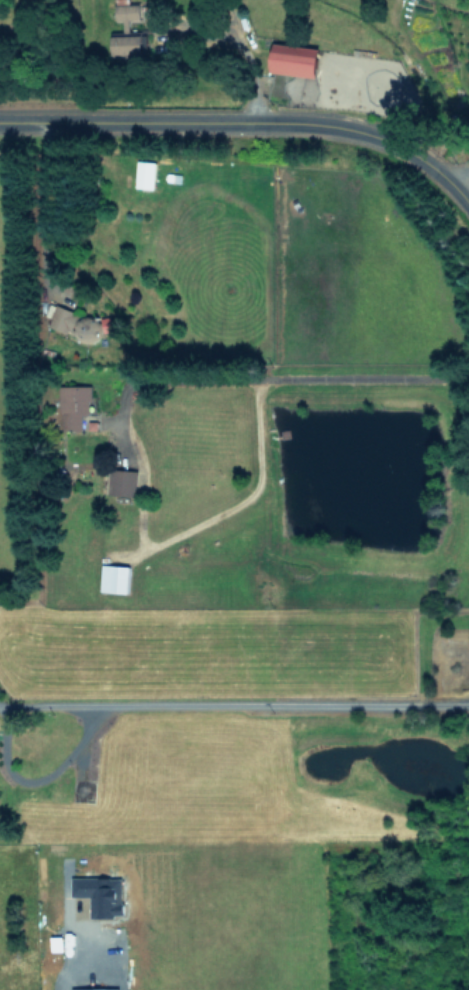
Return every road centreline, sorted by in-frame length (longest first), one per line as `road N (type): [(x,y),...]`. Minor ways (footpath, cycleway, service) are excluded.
road 1 (tertiary): [(468,203),(411,144),(333,121),(0,116)]

